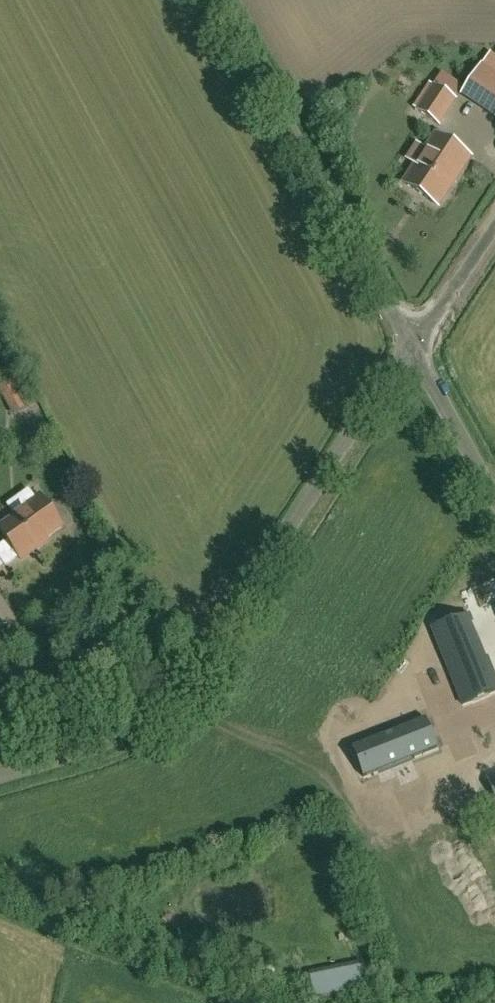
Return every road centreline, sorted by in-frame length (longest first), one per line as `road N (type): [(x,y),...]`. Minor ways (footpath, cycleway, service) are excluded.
road 1 (unclassified): [(0,779),(87,755),(139,730),(191,684),(413,349)]
road 2 (unclassified): [(413,349),(219,0)]
road 3 (unclassified): [(494,496),(413,349)]
road 4 (unclassified): [(413,349),(494,226)]

